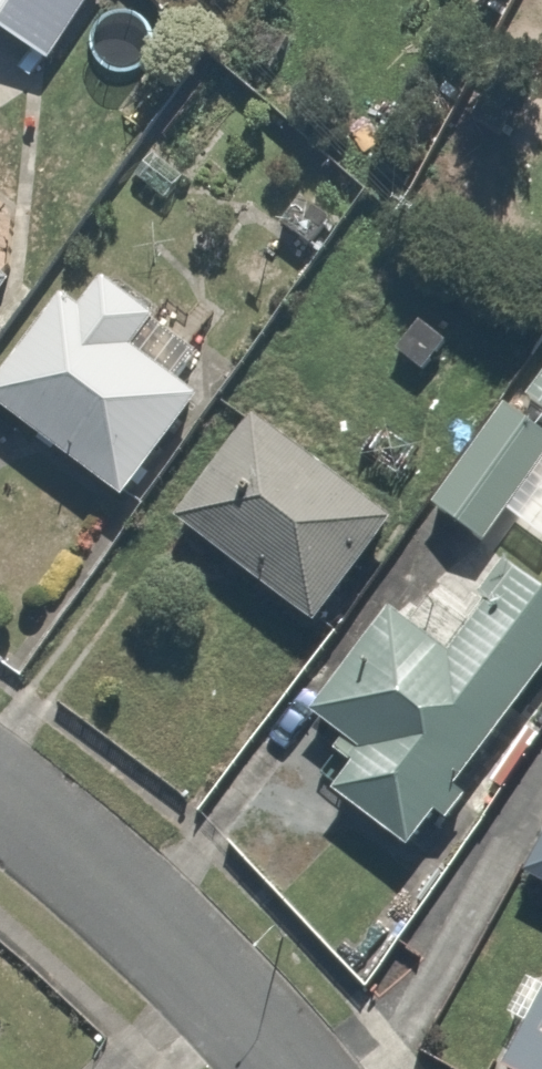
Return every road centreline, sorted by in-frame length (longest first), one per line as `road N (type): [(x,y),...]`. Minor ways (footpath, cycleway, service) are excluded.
road 1 (residential): [(0,812),(142,935),(253,1068)]

